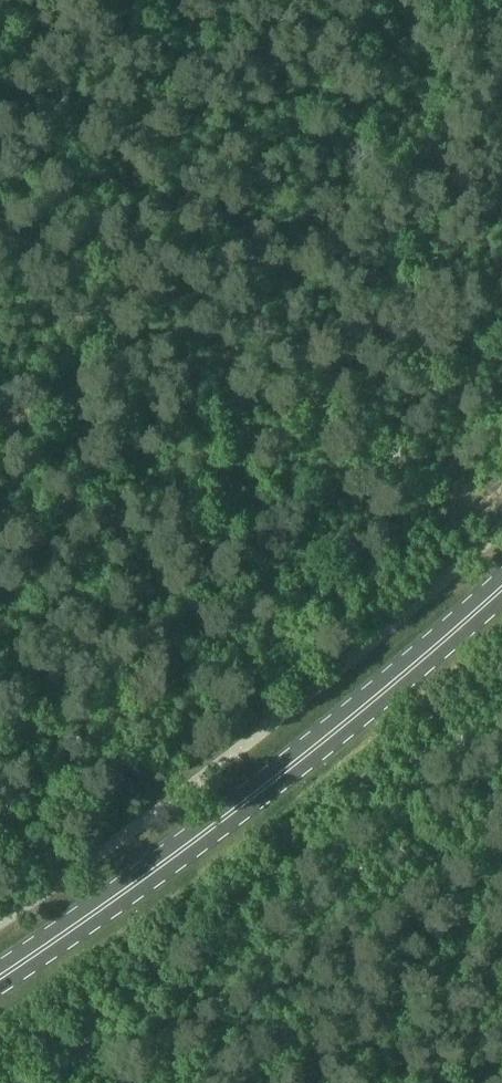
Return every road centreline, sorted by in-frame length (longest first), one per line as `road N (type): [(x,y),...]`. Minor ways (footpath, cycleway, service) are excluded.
road 1 (primary): [(0,977),(269,783),(501,587)]

